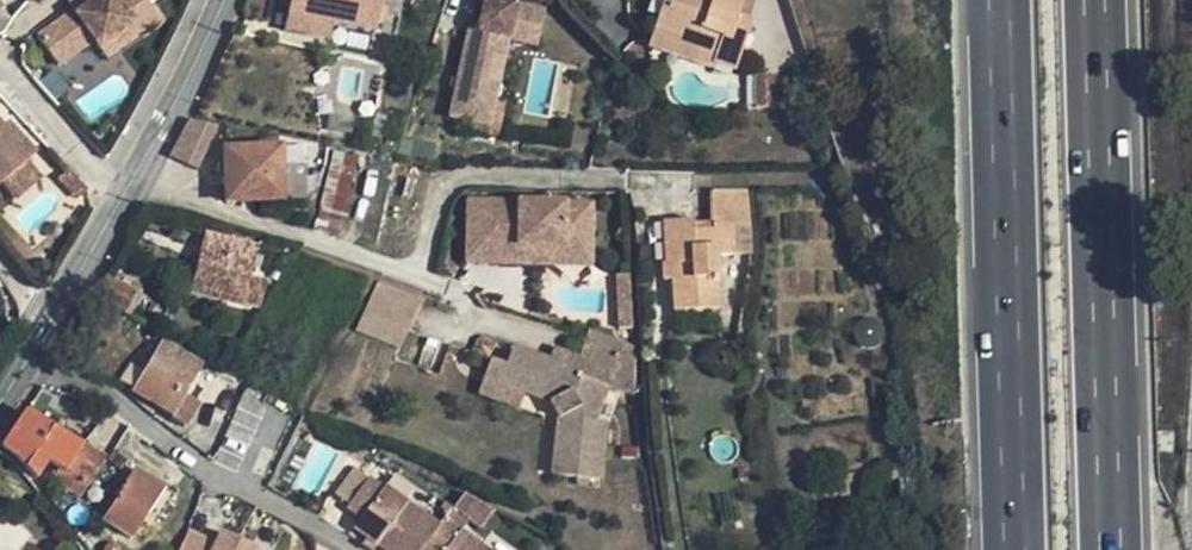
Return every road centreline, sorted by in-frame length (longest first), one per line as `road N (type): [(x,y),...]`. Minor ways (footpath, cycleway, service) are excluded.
road 1 (motorway): [(1000,0),(1015,549)]
road 2 (motorway): [(1109,549),(1096,0)]
road 3 (residential): [(0,411),(127,195)]
road 4 (residential): [(127,195),(224,0)]
road 5 (residential): [(127,195),(71,150),(0,60)]

